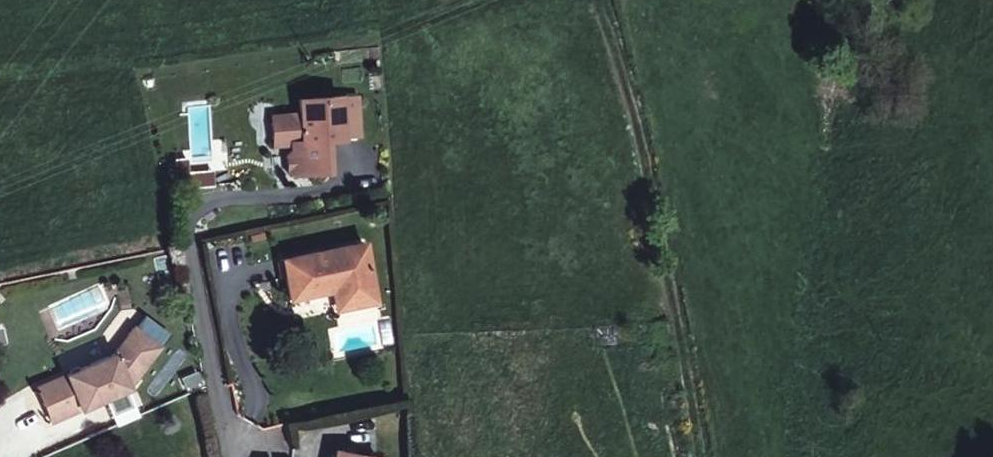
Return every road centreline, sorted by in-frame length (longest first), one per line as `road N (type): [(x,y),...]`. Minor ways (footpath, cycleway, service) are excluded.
road 1 (residential): [(236,456),(187,233)]

